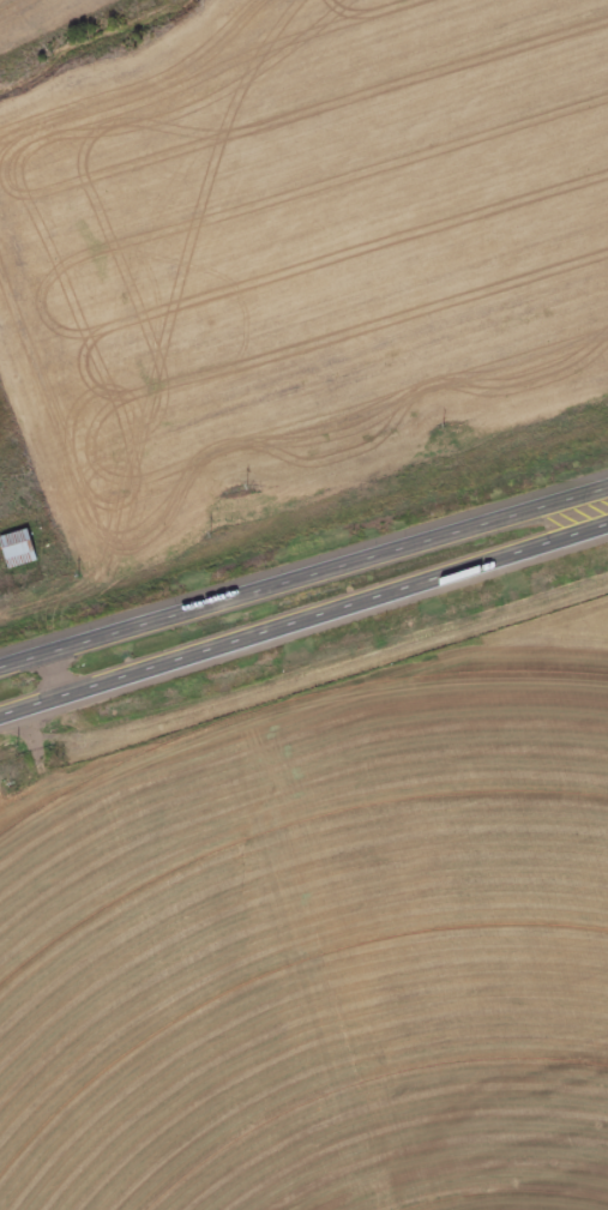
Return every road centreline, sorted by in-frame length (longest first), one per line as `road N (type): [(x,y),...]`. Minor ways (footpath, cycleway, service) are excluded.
road 1 (trunk): [(0,726),(607,536)]
road 2 (trunk): [(607,484),(0,669)]

